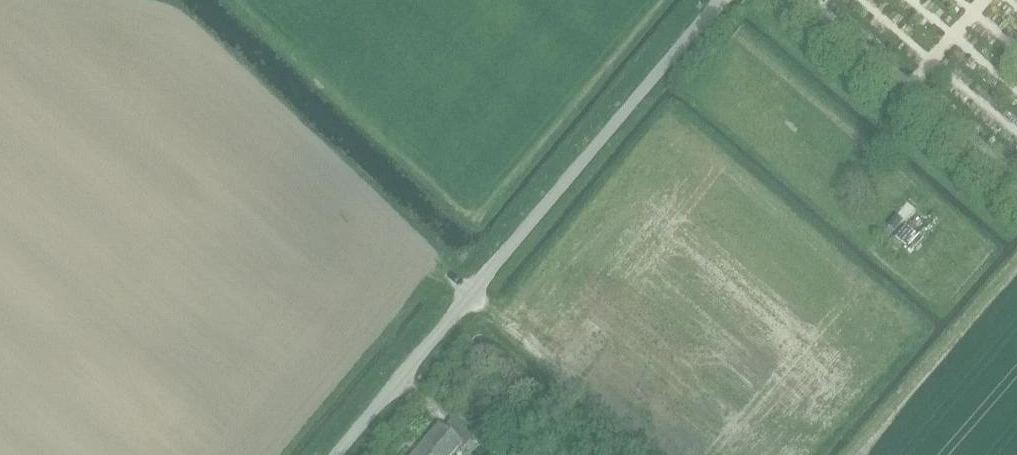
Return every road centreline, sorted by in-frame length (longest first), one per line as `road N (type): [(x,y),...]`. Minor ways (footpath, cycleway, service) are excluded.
road 1 (unclassified): [(333,454),(725,0)]

